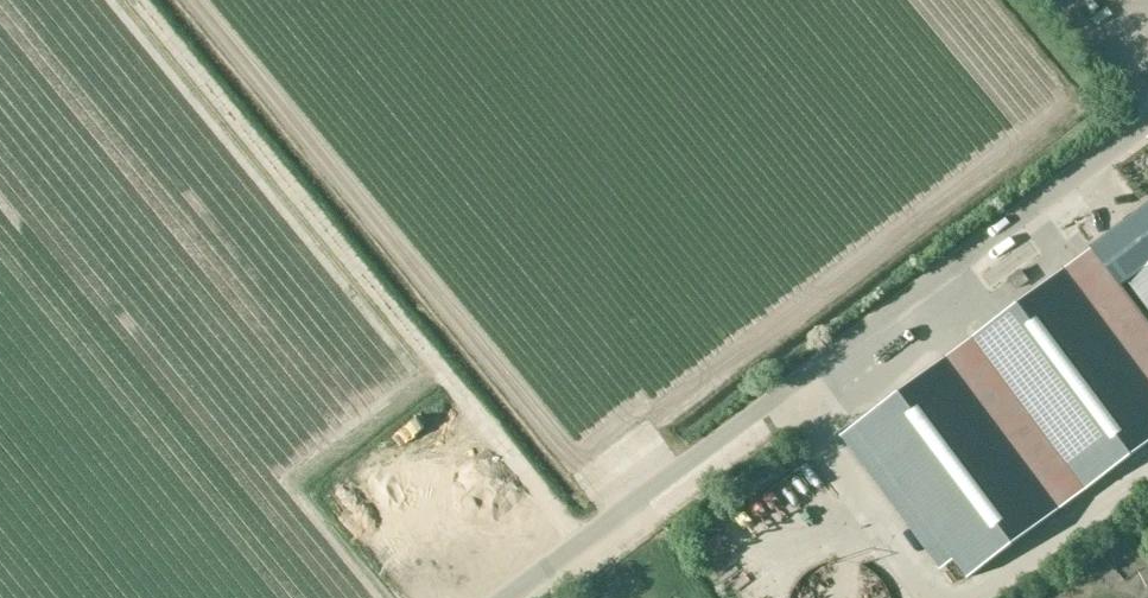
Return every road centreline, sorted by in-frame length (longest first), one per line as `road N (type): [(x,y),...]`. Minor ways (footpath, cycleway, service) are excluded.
road 1 (unclassified): [(506,597),(1147,123)]

